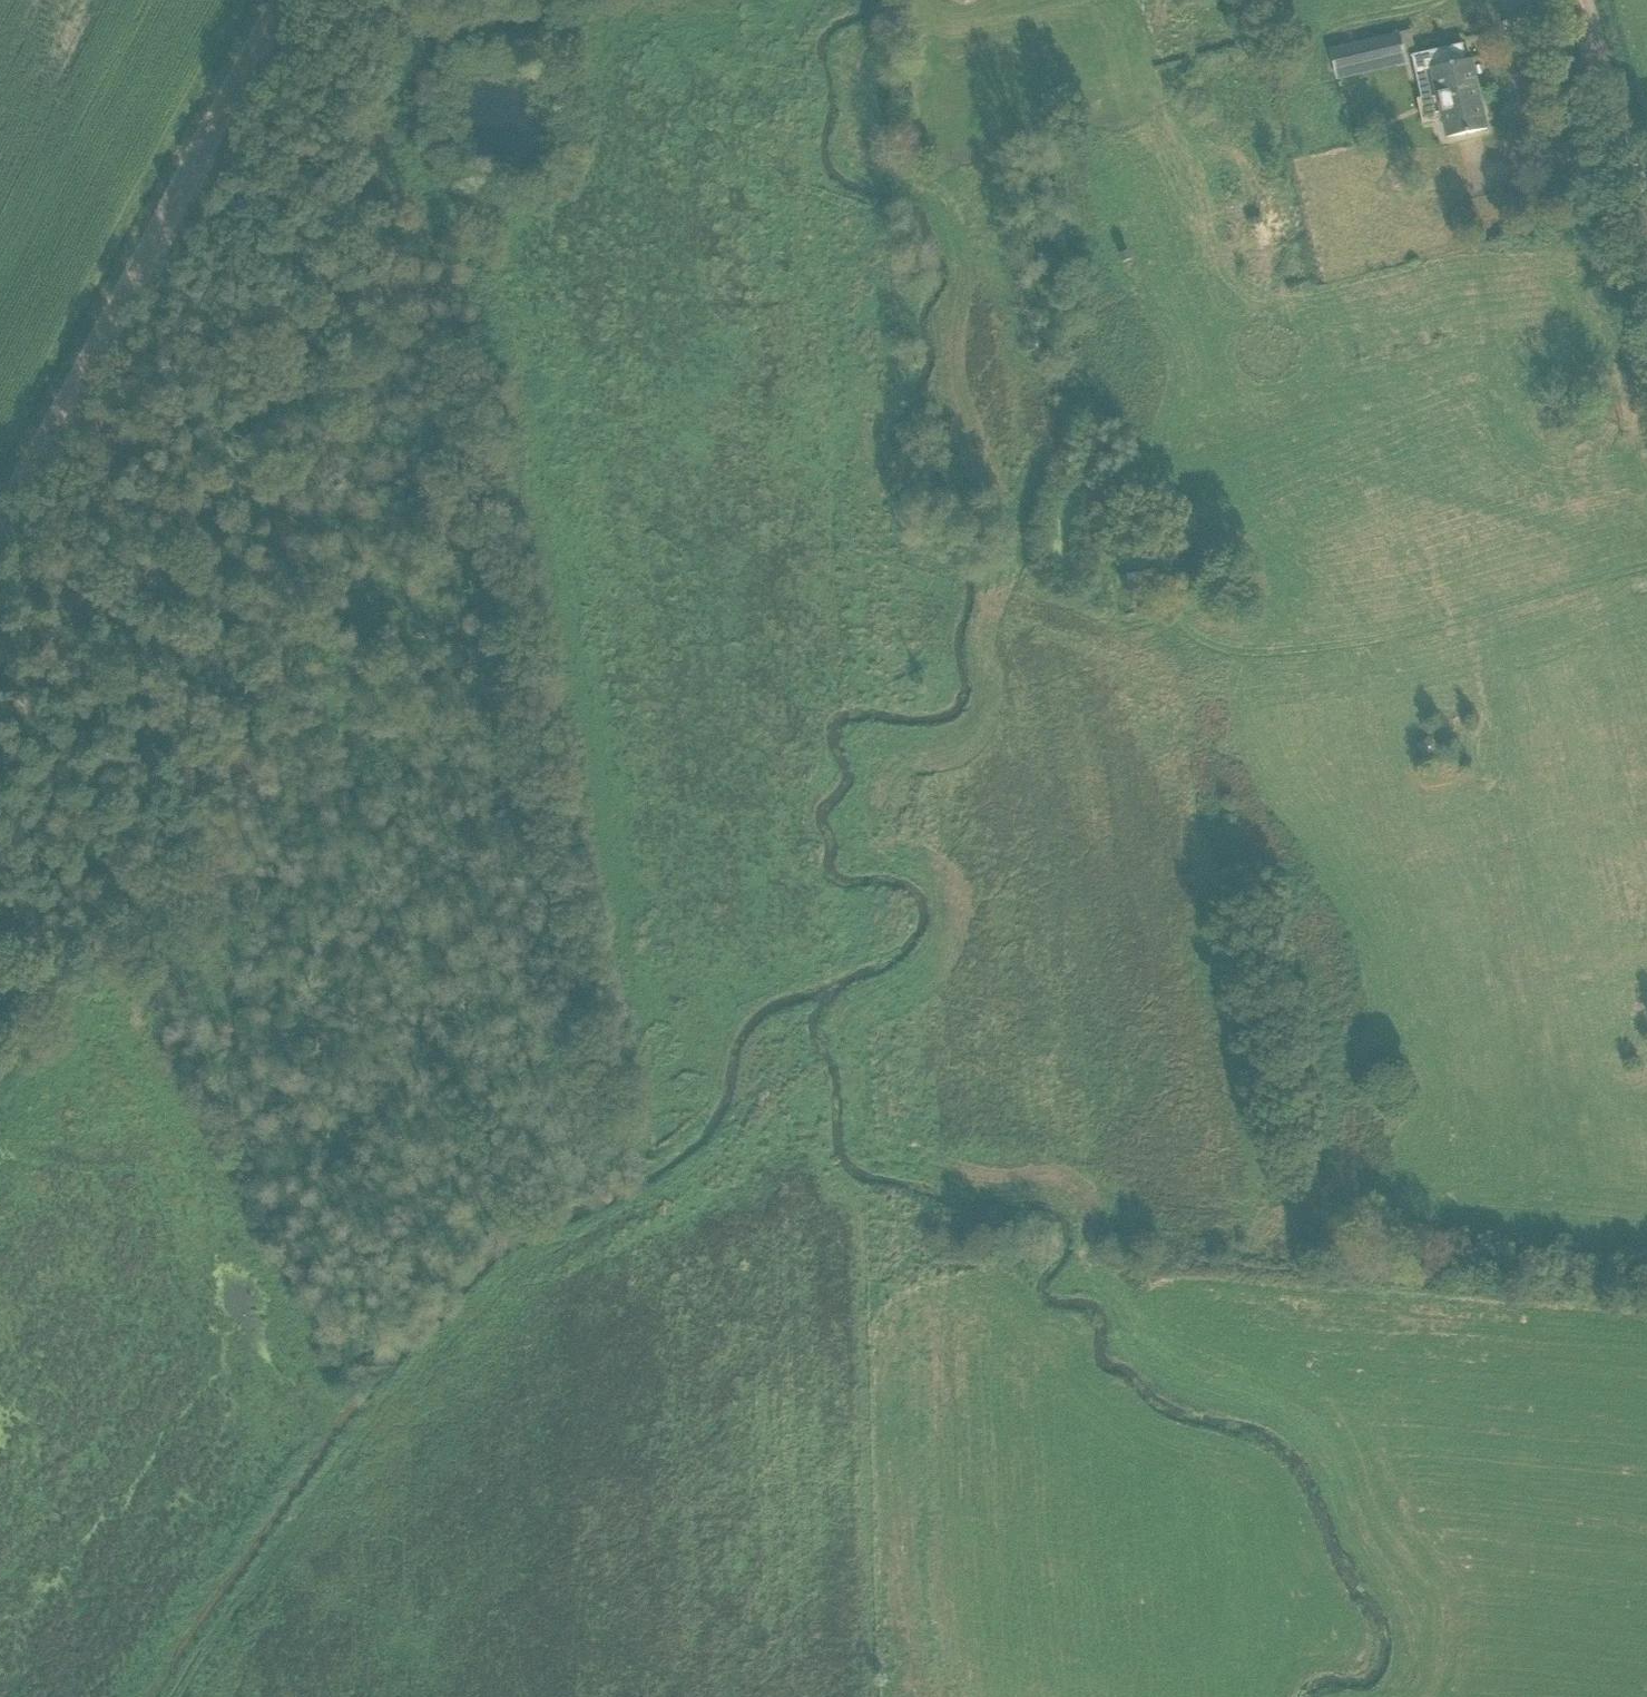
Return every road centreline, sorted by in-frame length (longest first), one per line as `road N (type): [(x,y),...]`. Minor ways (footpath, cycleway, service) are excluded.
road 1 (track): [(0,542),(170,233),(280,0)]
road 2 (track): [(1582,0),(1646,202)]

